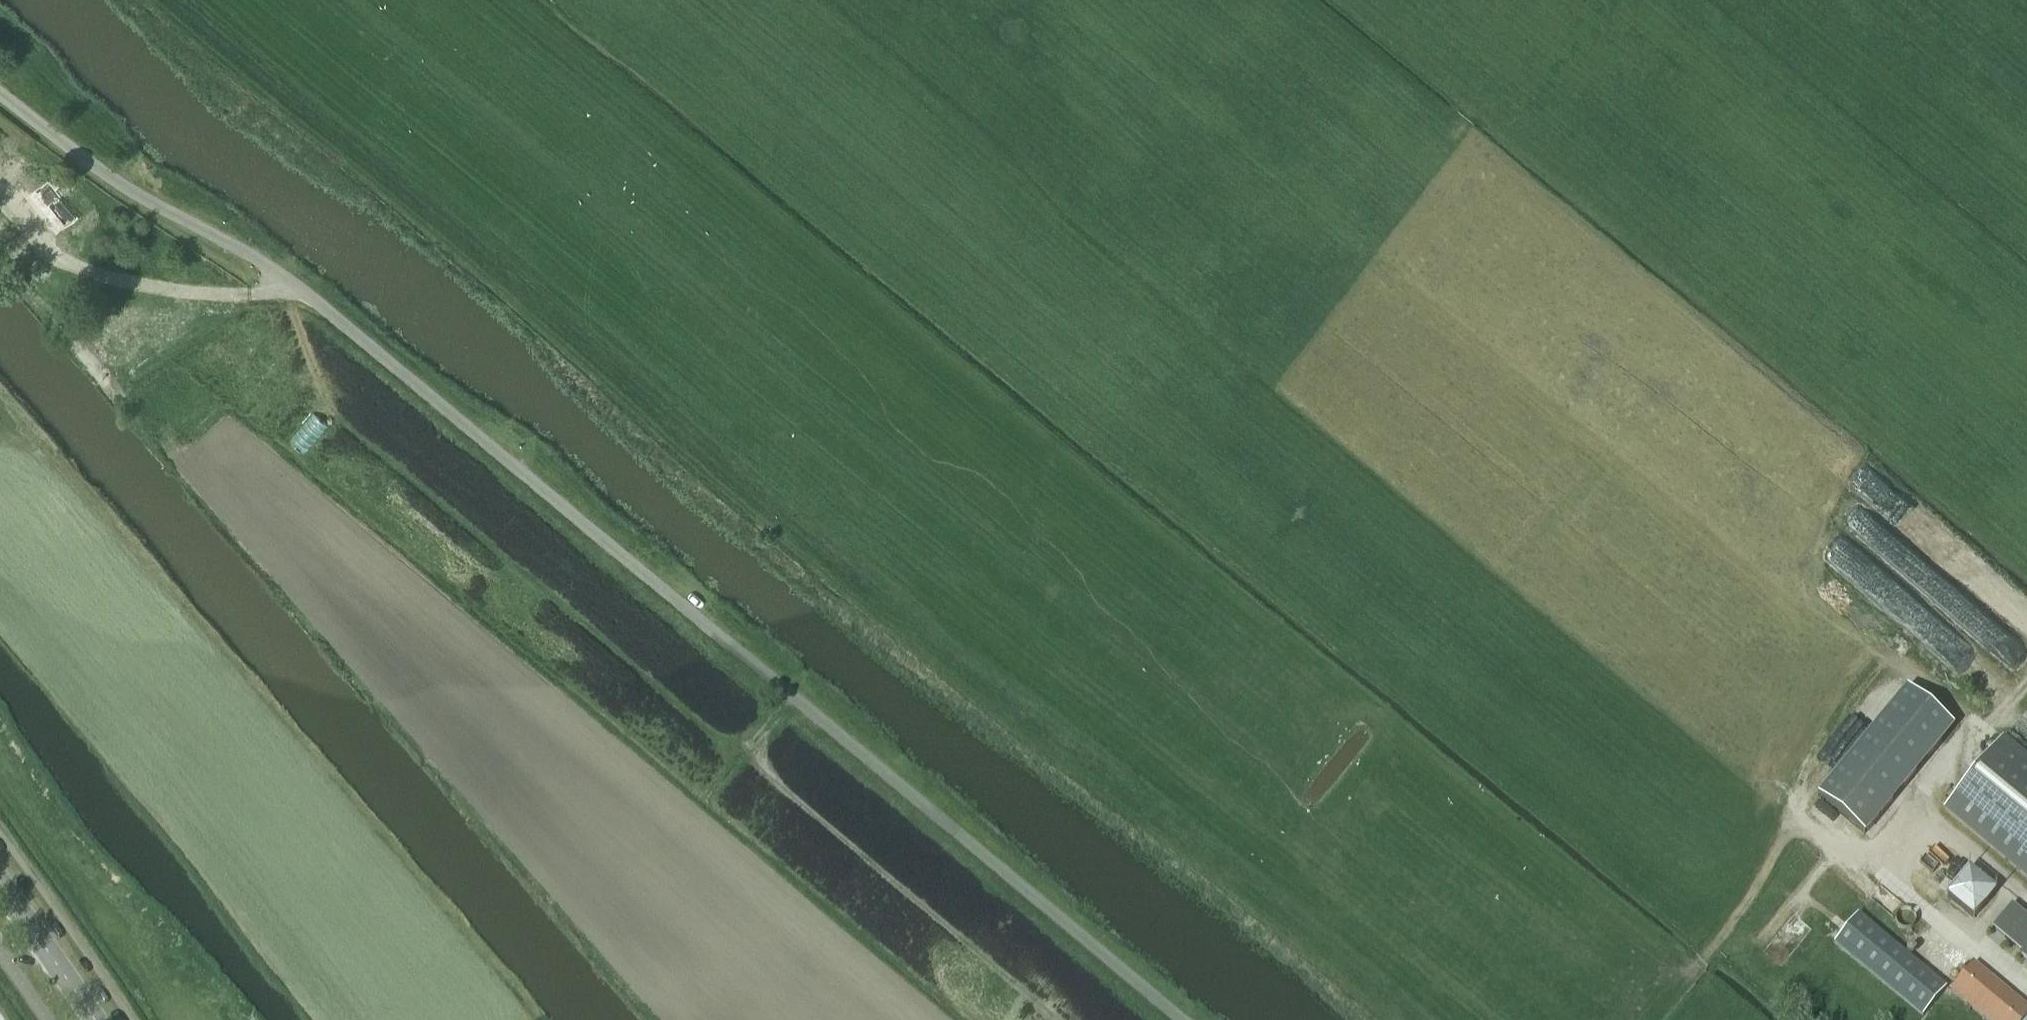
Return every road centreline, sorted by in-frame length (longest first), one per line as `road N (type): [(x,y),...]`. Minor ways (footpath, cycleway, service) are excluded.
road 1 (unclassified): [(1183,1019),(293,281),(128,189),(0,95)]
road 2 (track): [(1874,857),(1981,725),(2026,682)]
road 3 (track): [(2026,606),(1872,477)]
road 4 (unclassified): [(95,1019),(0,885)]

